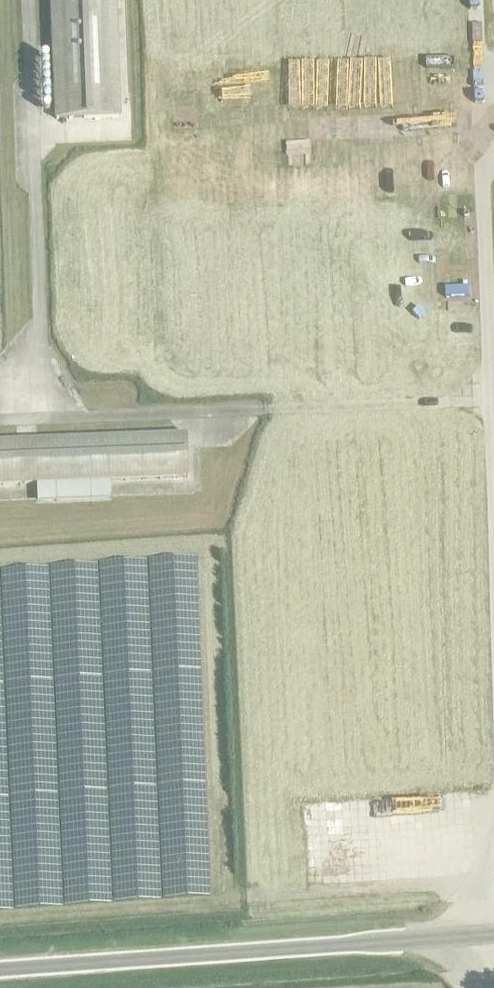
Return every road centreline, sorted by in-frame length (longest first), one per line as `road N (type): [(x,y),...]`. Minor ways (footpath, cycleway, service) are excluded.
road 1 (unclassified): [(0,968),(493,934)]

